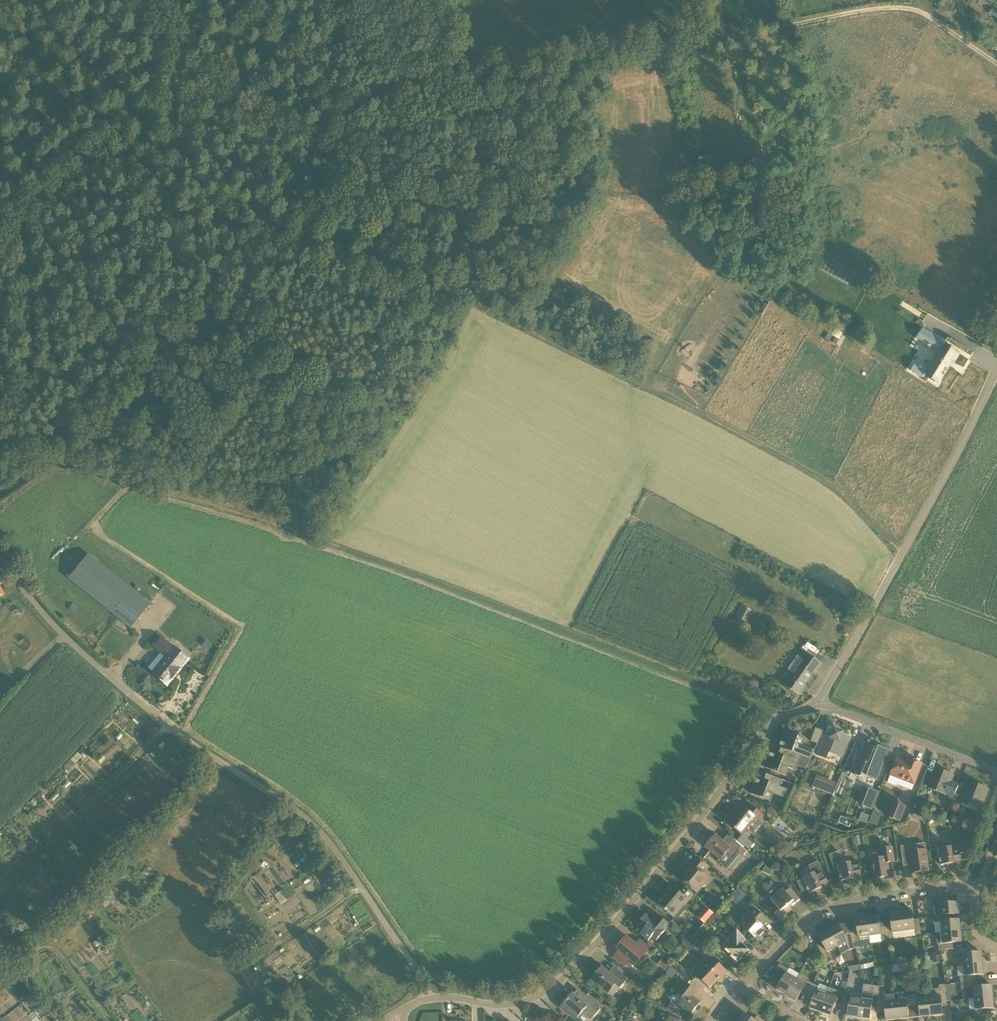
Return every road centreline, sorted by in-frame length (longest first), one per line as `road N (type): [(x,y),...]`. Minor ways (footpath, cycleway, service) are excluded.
road 1 (track): [(786,716),(331,538),(69,462)]
road 2 (track): [(899,556),(839,494),(424,269),(358,160)]
road 3 (unclassified): [(428,998),(340,856),(307,819),(138,702),(0,561)]
road 4 (unclassified): [(428,998),(507,1006),(548,993),(786,716),(819,703)]
road 5 (track): [(358,160),(195,309),(69,462)]
road 6 (track): [(724,38),(471,87),(358,160)]
road 7 (unclassified): [(819,703),(996,364)]
road 8 (track): [(358,160),(99,0)]
road 9 (track): [(996,62),(907,11),(724,38)]
road 10 (residential): [(741,986),(799,926),(835,905),(974,884)]
road 11 (track): [(0,904),(167,724)]
road 12 (residential): [(996,766),(819,703)]
road 13 (track): [(358,160),(263,0)]
road 14 (track): [(361,889),(245,972)]

